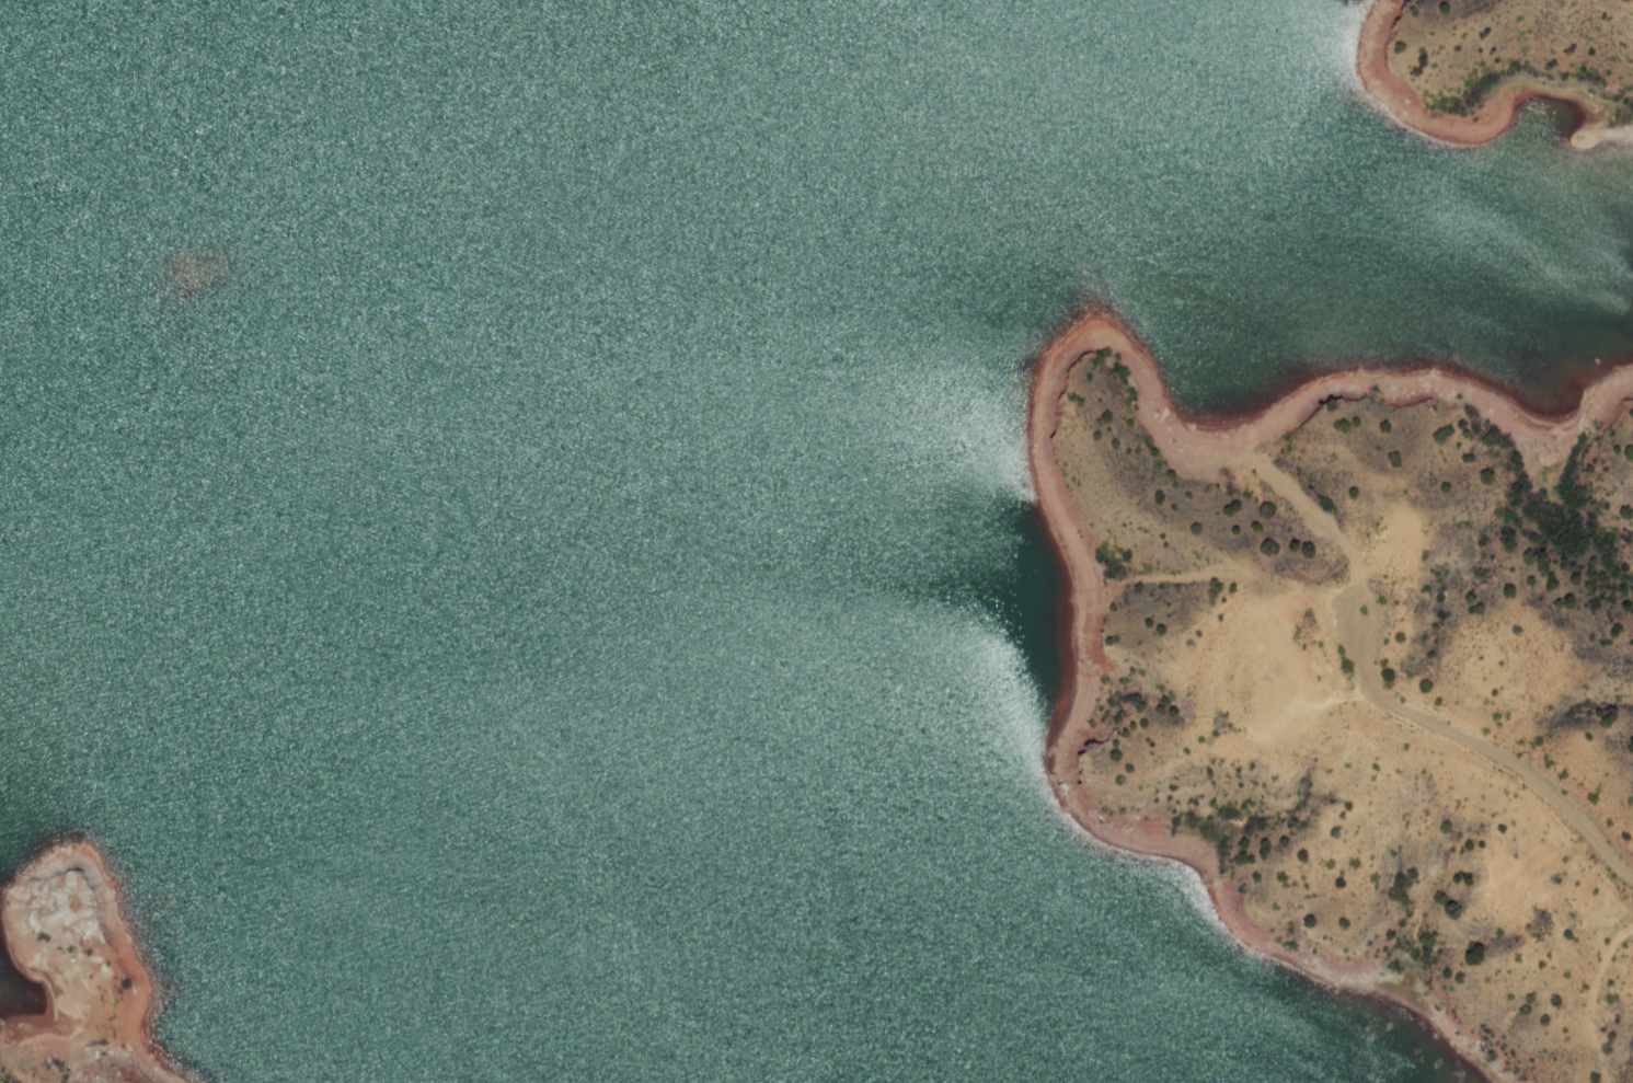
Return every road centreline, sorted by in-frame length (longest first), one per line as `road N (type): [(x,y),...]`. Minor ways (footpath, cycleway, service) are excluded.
road 1 (residential): [(1361,636),(1368,672),(1388,700),(1544,785),(1632,881)]

